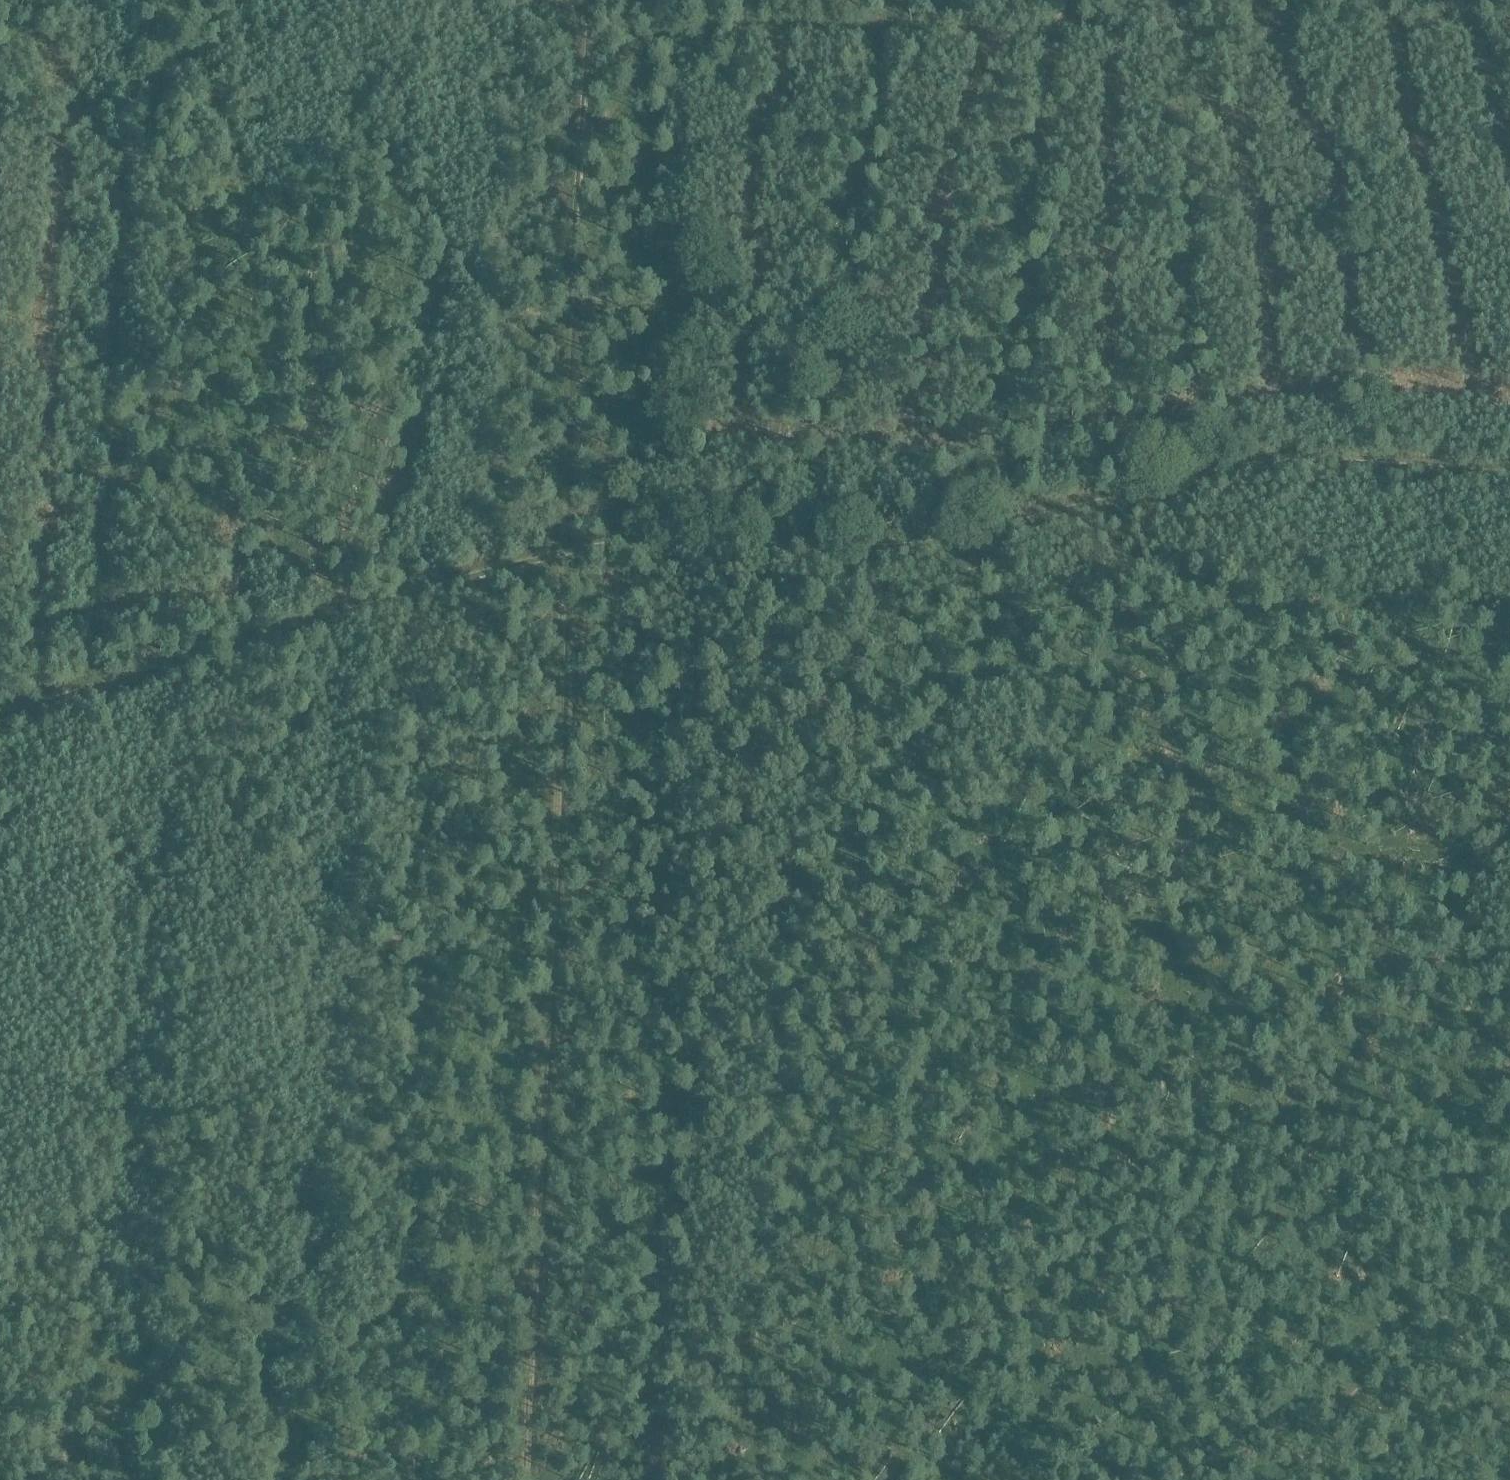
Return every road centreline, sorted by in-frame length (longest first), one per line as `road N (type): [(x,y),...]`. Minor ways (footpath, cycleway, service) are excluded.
road 1 (track): [(0,717),(564,551),(646,541),(896,551),(1243,468),(1329,463),(1509,475)]
road 2 (track): [(522,1479),(588,0)]

